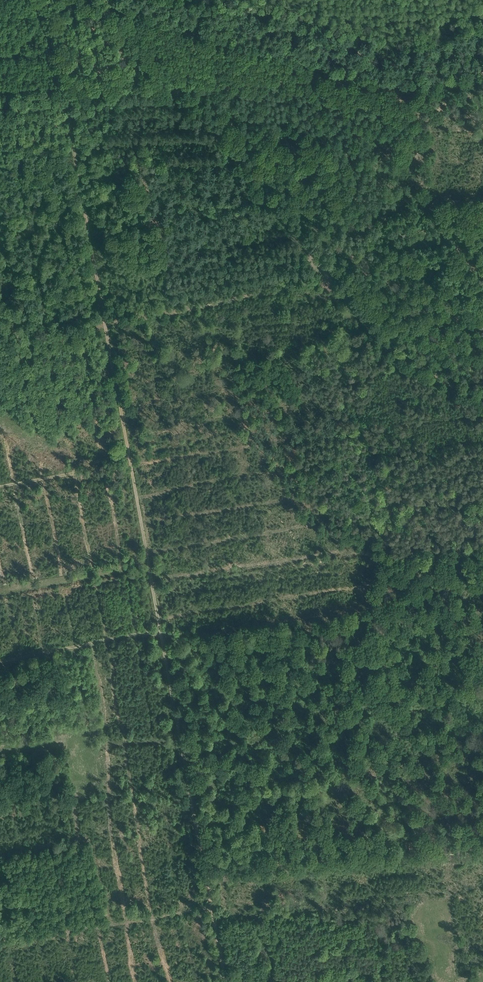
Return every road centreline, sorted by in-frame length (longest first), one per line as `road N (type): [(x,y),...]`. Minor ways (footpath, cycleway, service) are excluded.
road 1 (track): [(35,0),(63,83),(223,981)]
road 2 (track): [(65,94),(161,81),(189,96),(389,349),(482,403)]

